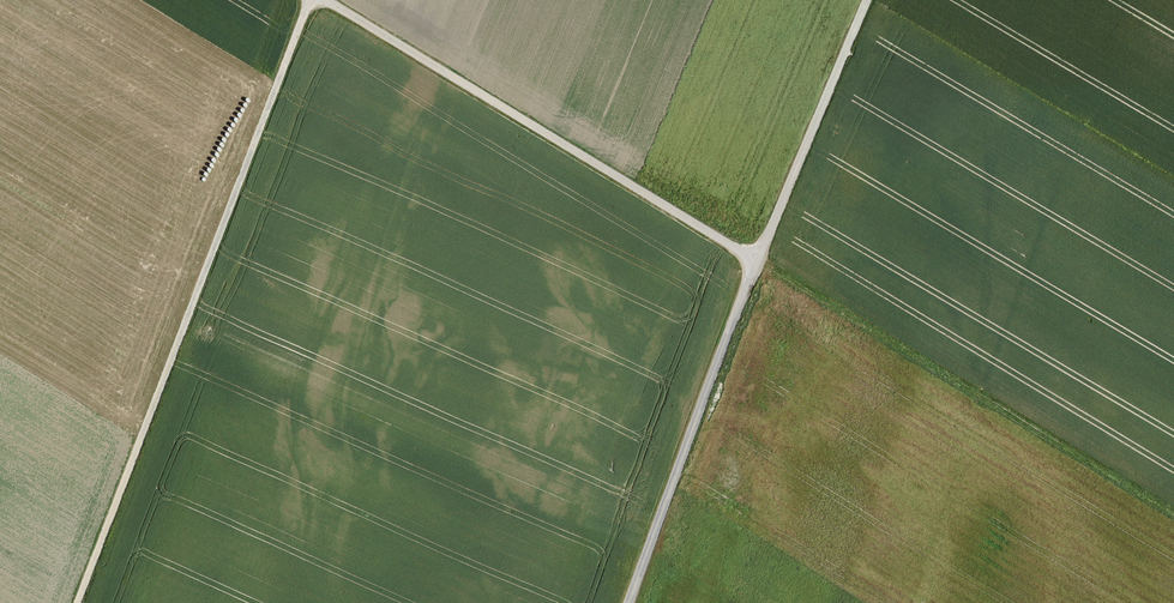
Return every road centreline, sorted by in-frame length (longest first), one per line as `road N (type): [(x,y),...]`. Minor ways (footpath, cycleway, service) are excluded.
road 1 (track): [(867,0),(628,602)]
road 2 (track): [(307,0),(78,602)]
road 3 (track): [(758,261),(329,0)]

